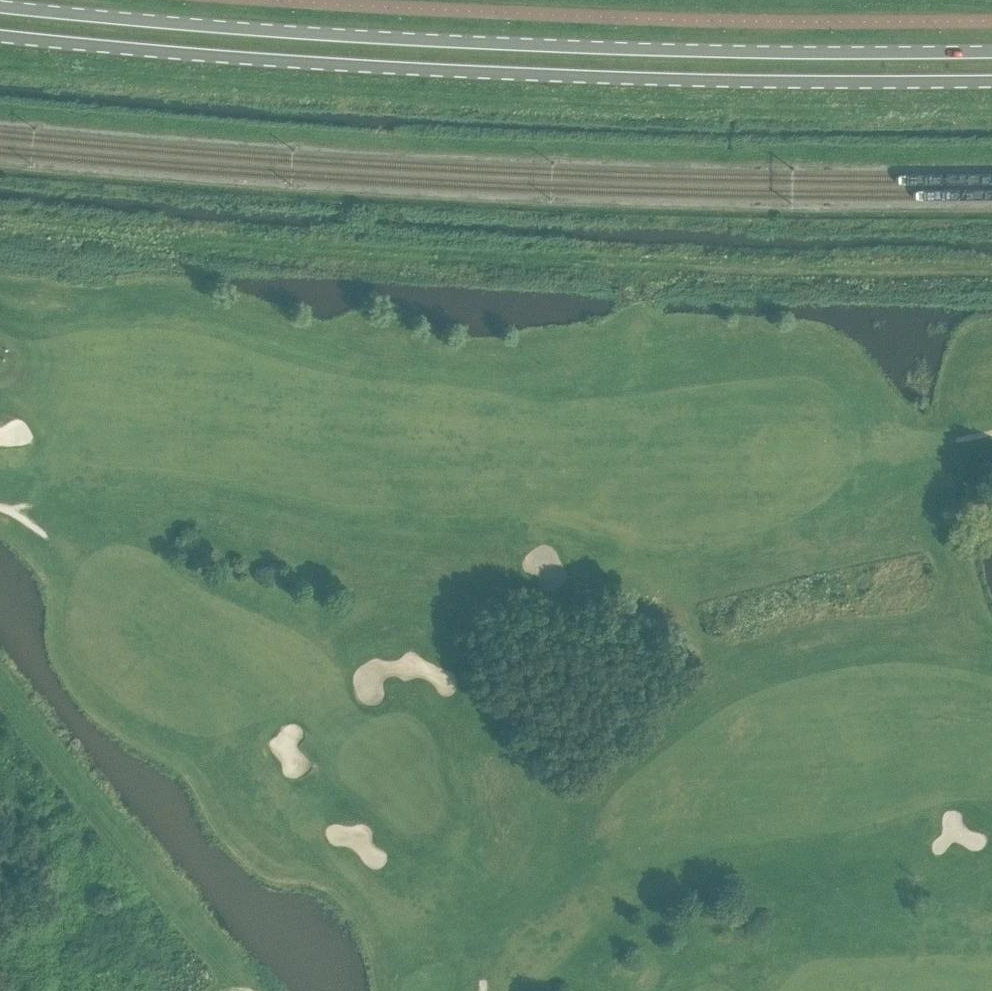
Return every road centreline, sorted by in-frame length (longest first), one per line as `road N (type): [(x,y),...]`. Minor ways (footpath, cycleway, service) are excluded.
road 1 (secondary): [(0,34),(345,67),(708,81),(991,80)]
road 2 (secondary): [(991,47),(513,44),(0,4)]

